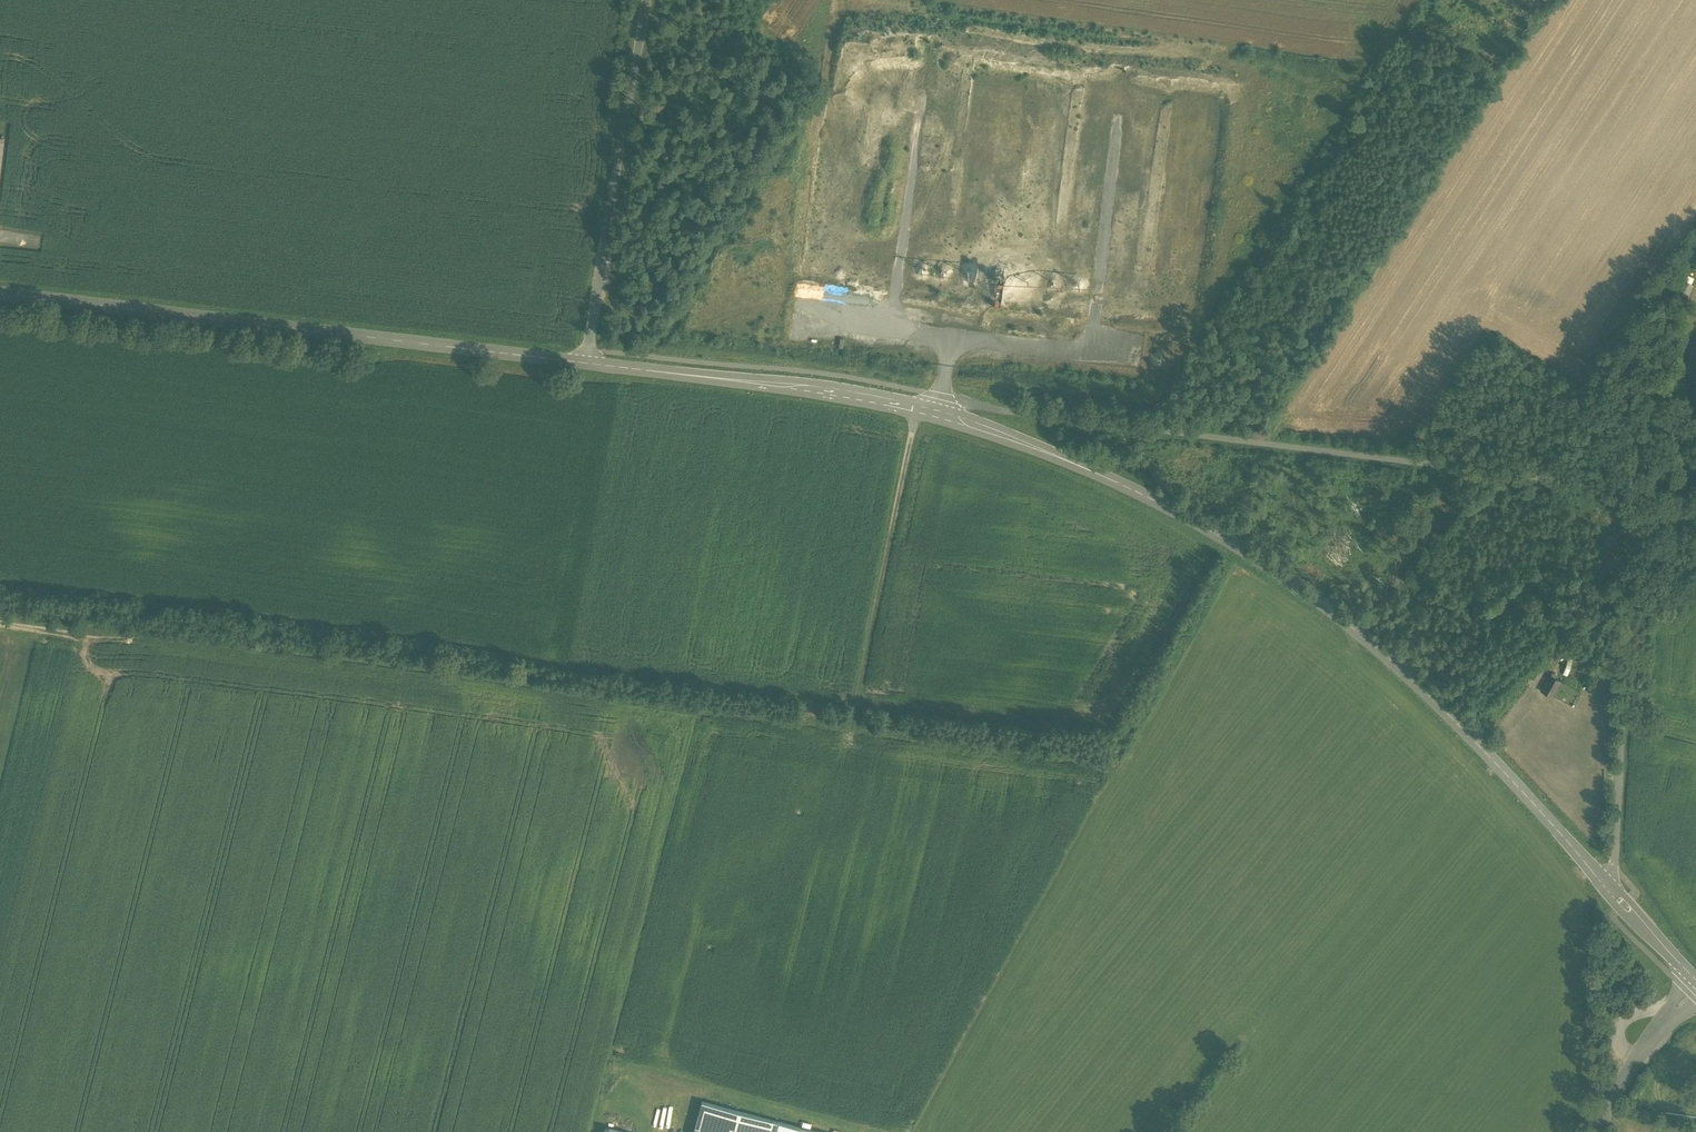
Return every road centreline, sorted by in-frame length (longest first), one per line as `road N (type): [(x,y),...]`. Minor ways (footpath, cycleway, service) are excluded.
road 1 (tertiary): [(1605,885),(1374,647),(1250,553),(1147,496),(917,408),(585,363)]
road 2 (tertiary): [(585,363),(0,293)]
road 3 (unclassified): [(585,363),(647,0)]
road 4 (track): [(917,408),(854,727)]
road 5 (unclassified): [(1695,980),(1629,1070),(1602,1131)]
road 6 (tertiary): [(1695,980),(1605,885)]

